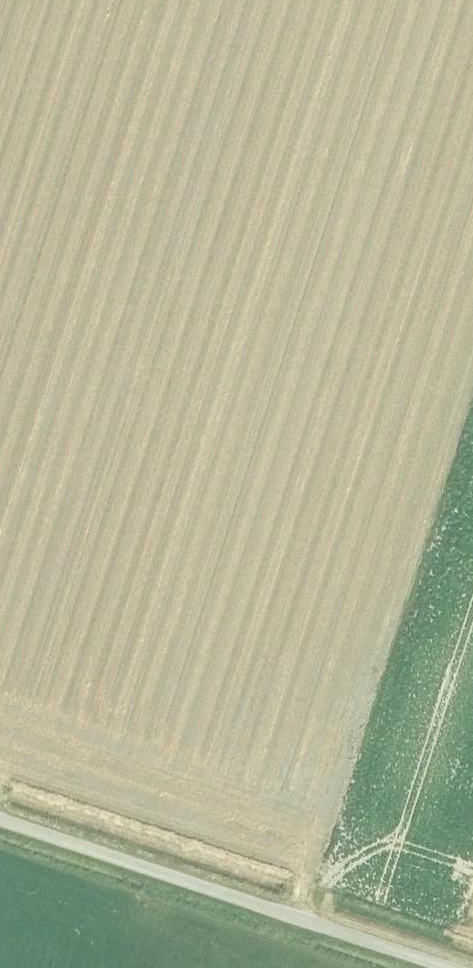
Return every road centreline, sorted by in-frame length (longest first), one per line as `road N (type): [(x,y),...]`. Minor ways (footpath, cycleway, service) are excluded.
road 1 (unclassified): [(454,967),(0,819)]

